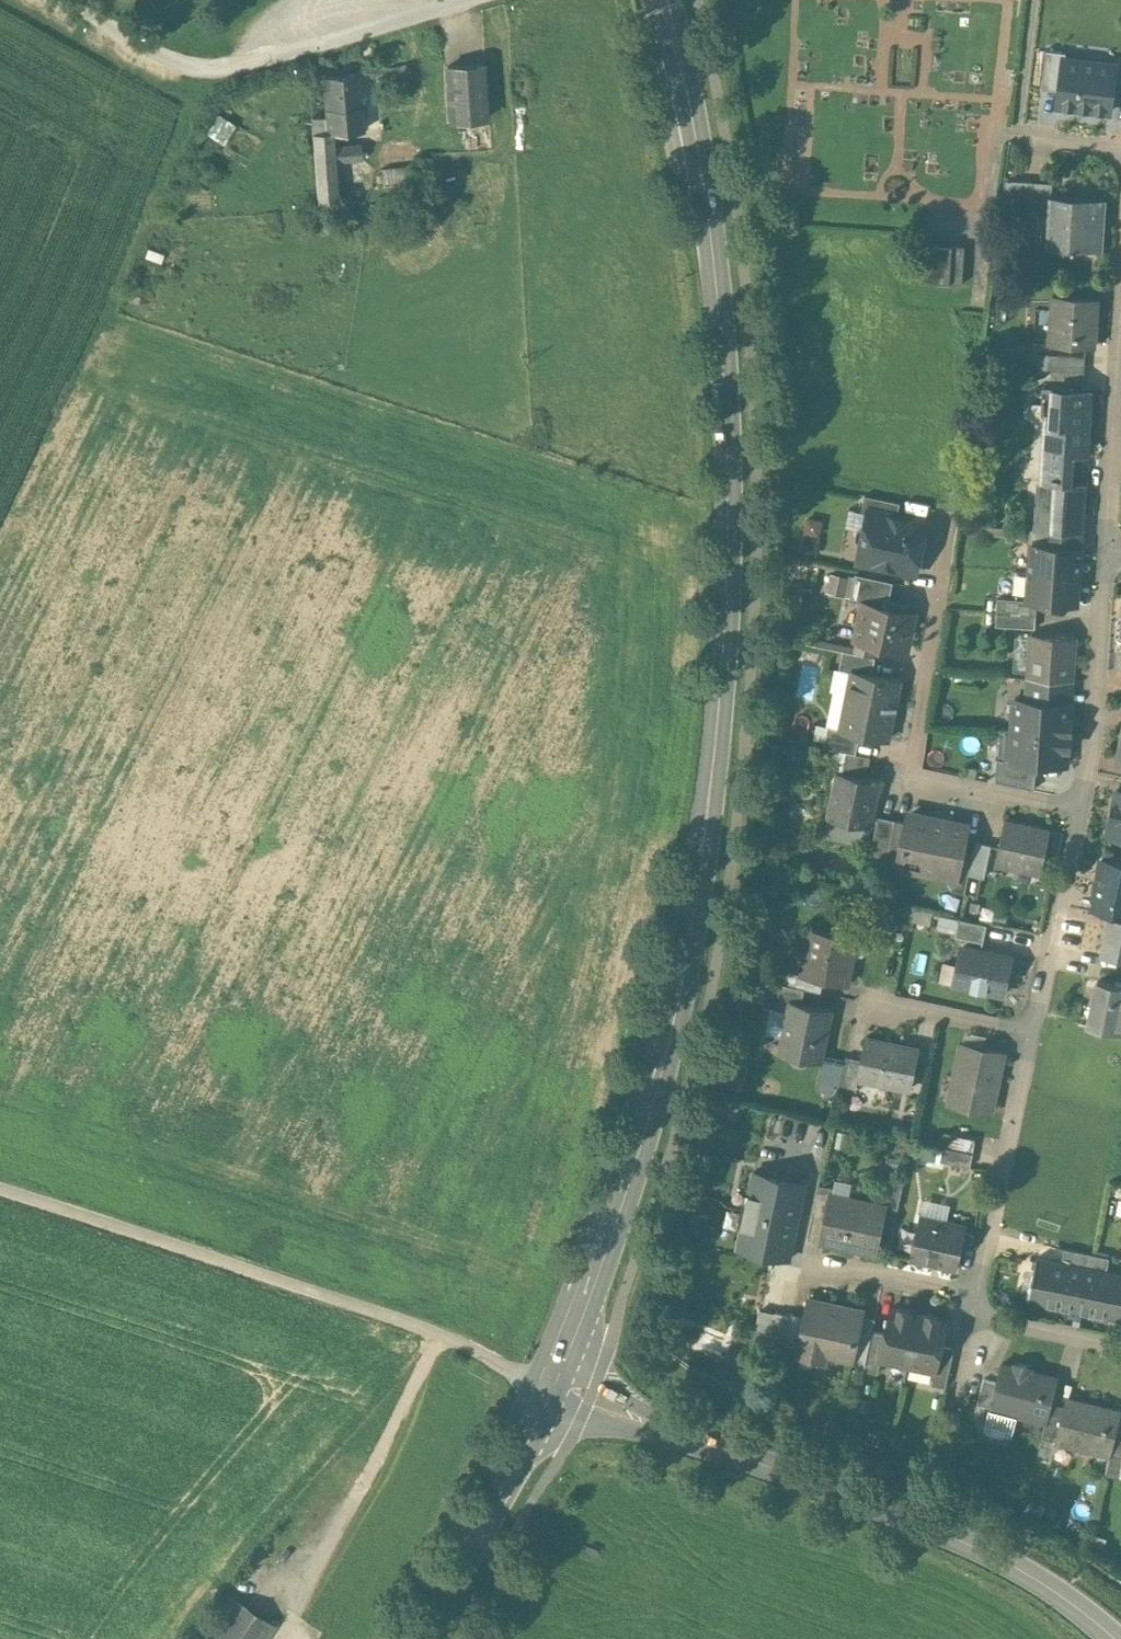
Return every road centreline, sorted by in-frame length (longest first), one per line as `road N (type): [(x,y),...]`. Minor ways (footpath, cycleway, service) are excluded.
road 1 (secondary): [(552,1390),(636,1155),(683,980),(725,703),(725,391),(708,214),(664,0)]
road 2 (secondary): [(1114,1638),(1045,1581),(977,1543),(552,1390)]
road 3 (unclassified): [(0,1188),(442,1334),(552,1390)]
road 4 (residential): [(1079,812),(909,778),(948,517)]
road 5 (residential): [(462,0),(210,69),(154,54),(60,0)]
road 6 (secondary): [(552,1390),(481,1539),(418,1638)]
road 7 (residential): [(1030,1031),(974,1305)]
road 8 (residential): [(1120,289),(1102,558)]
road 9 (residential): [(1102,558),(1090,758),(1079,812)]
road 10 (residential): [(1079,812),(1030,1031)]
road 11 (residential): [(809,1261),(947,1290),(974,1305)]
road 12 (residential): [(872,999),(1030,1031)]
road 13 (residential): [(974,1305),(1005,1321),(1120,1346)]

